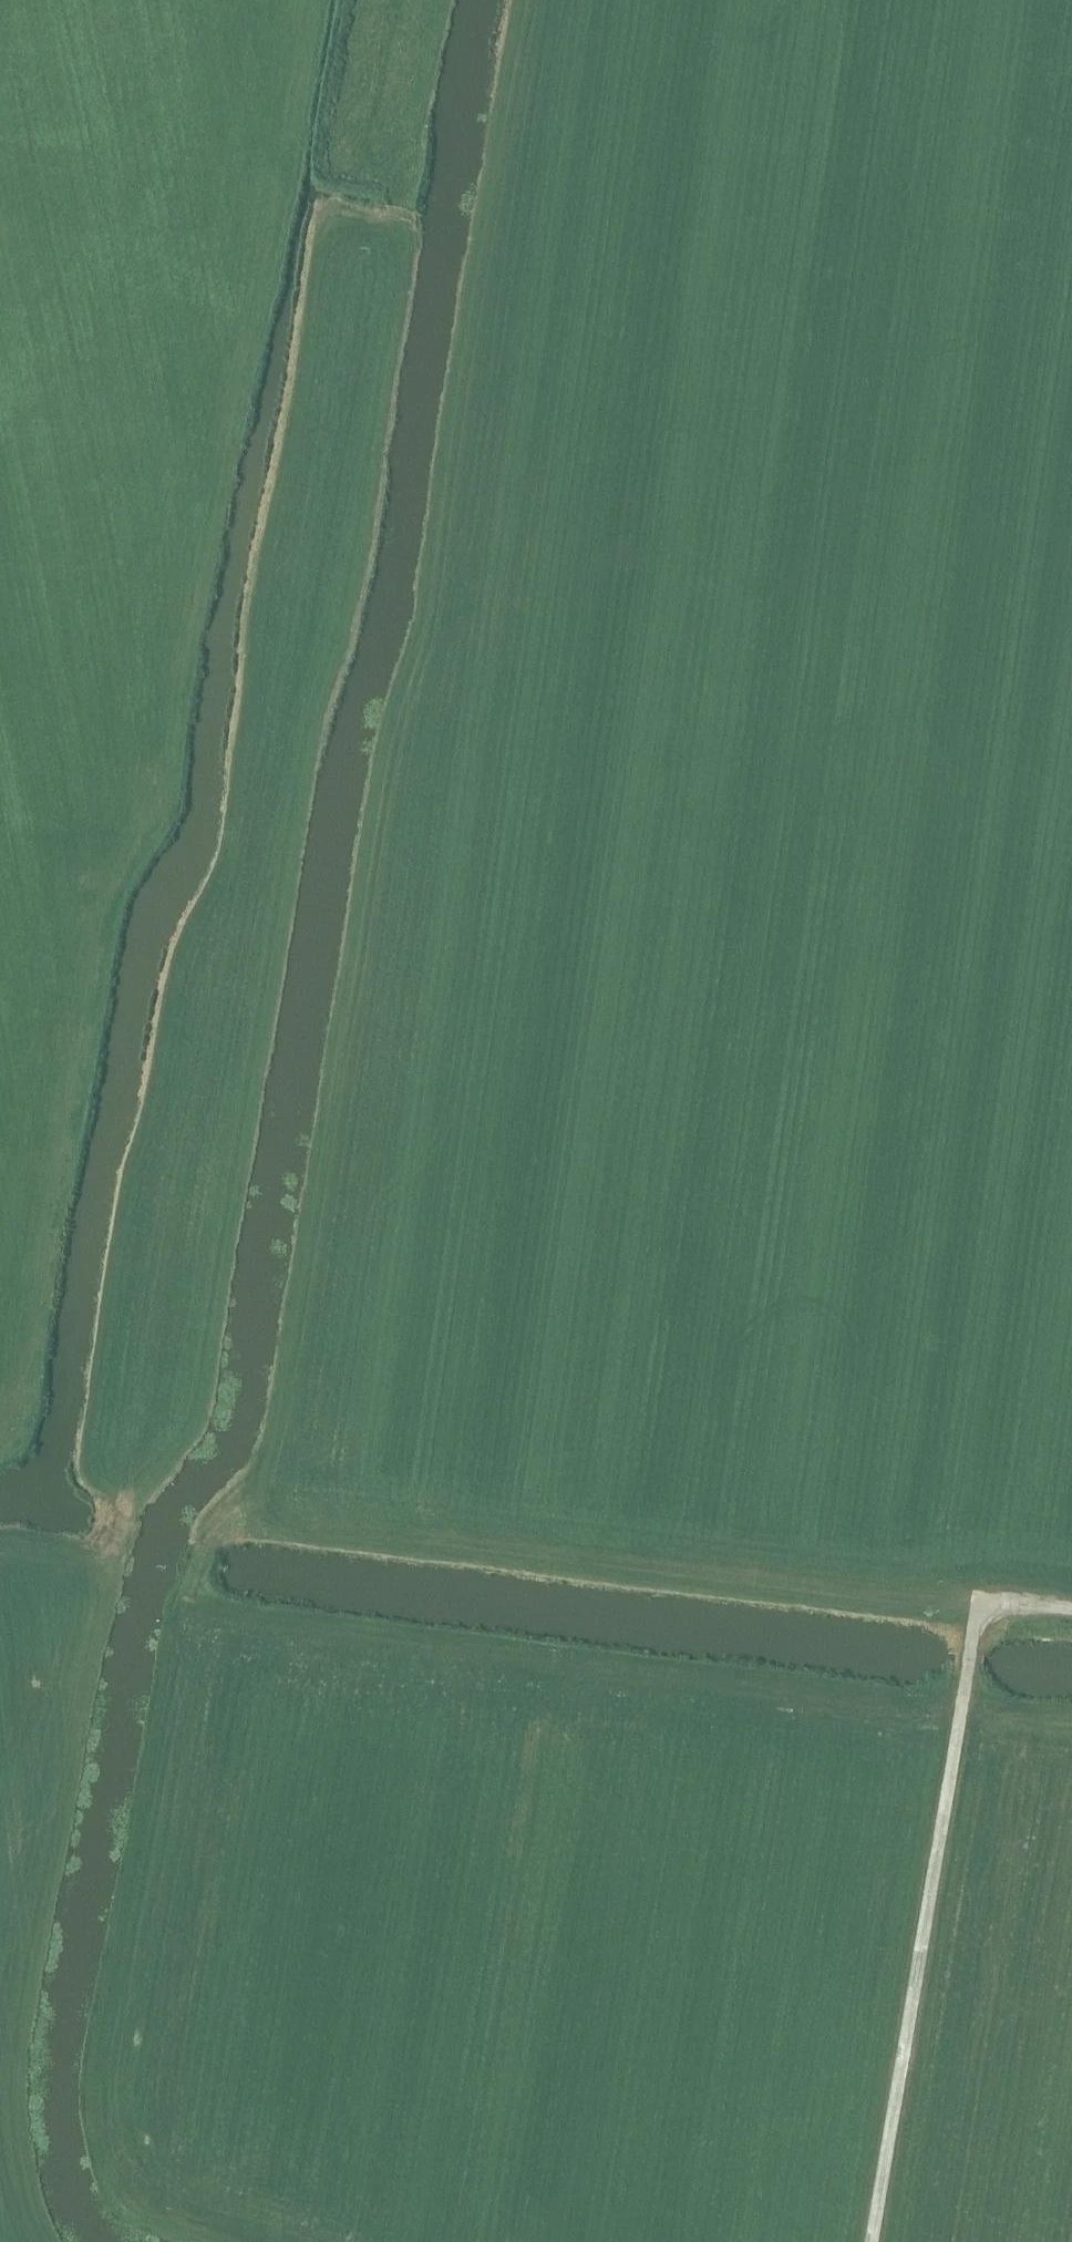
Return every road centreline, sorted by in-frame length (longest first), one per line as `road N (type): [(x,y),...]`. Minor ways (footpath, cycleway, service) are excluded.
road 1 (track): [(869,2241),(975,1604),(1071,1614)]

